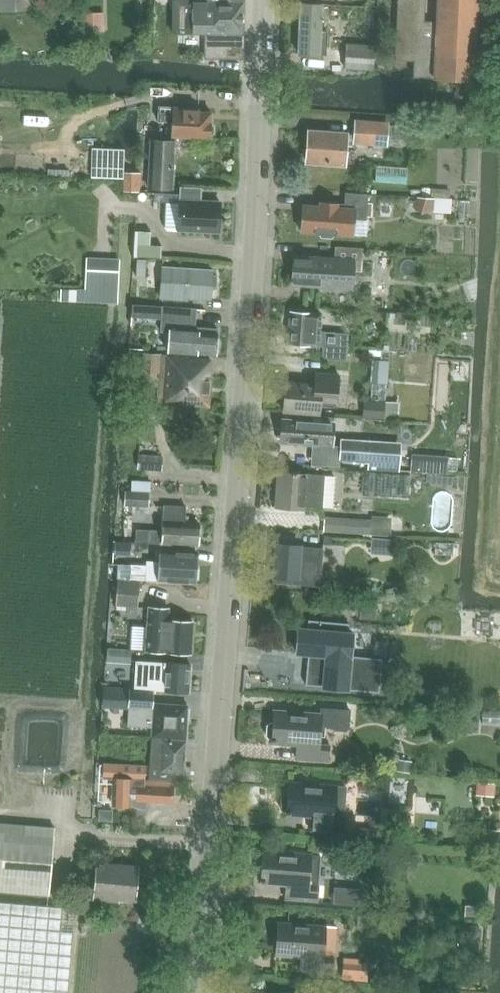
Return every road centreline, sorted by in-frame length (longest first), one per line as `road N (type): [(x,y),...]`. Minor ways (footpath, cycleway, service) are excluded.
road 1 (tertiary): [(201,992),(263,0)]

